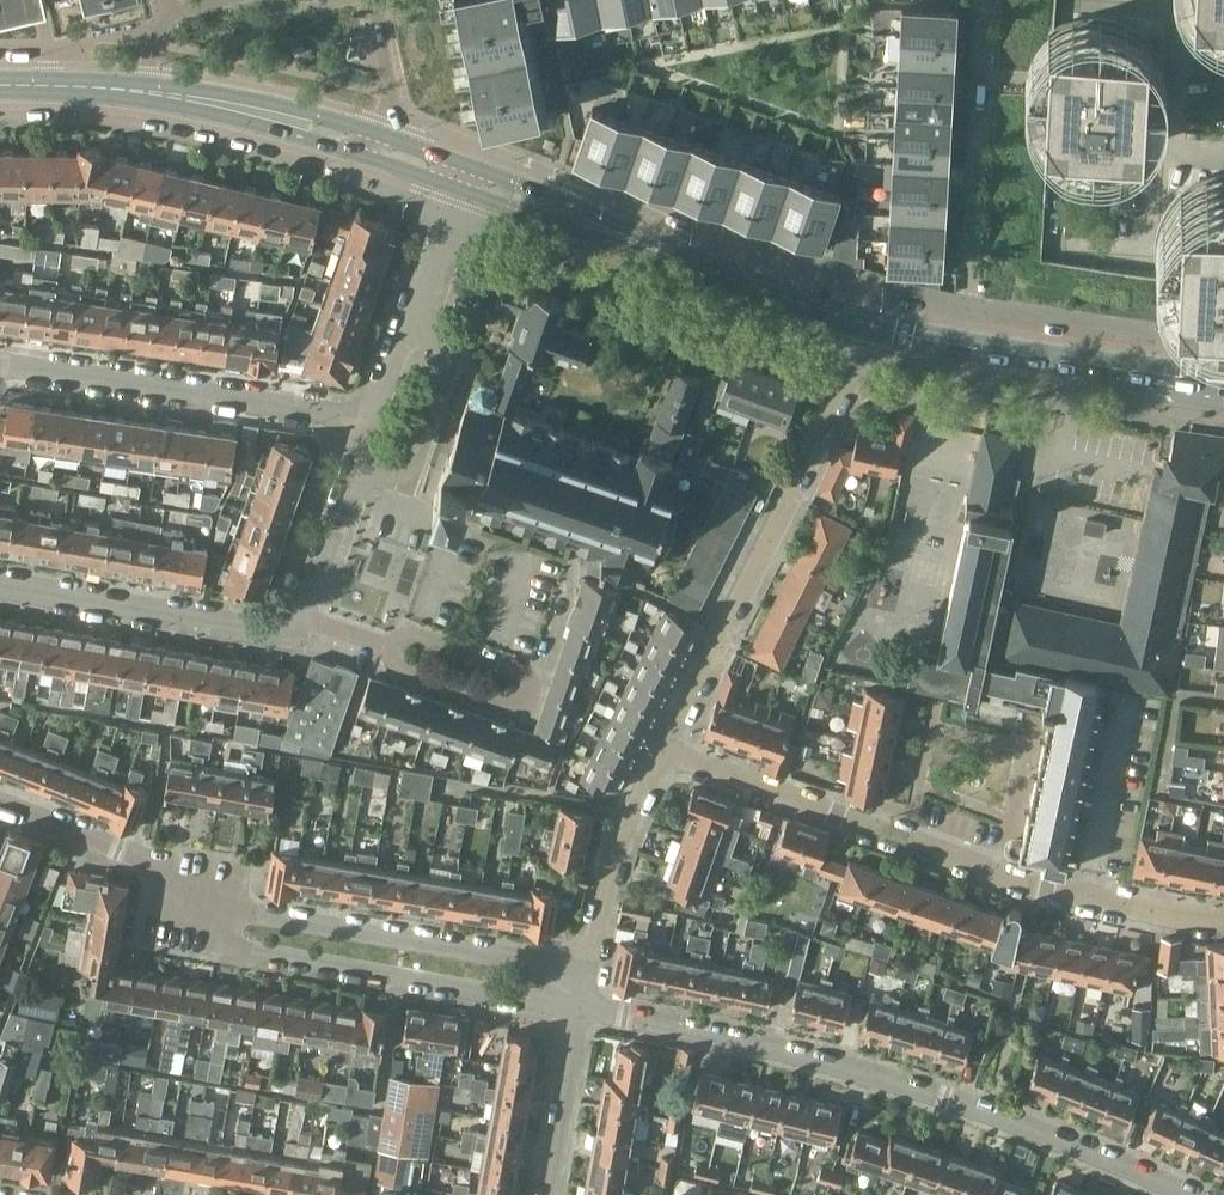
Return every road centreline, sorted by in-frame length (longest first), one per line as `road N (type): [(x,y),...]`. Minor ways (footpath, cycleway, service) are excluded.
road 1 (secondary): [(1172,378),(876,327),(466,178)]
road 2 (residential): [(584,972),(257,916),(0,806)]
road 3 (residential): [(1148,1194),(885,1083),(577,1009)]
road 4 (residential): [(376,421),(0,368)]
road 5 (residential): [(998,870),(1026,746),(942,724),(905,839)]
road 6 (residential): [(303,621),(254,627),(0,583)]
road 7 (residential): [(376,421),(466,178)]
road 8 (residential): [(905,839),(669,748)]
road 9 (secondary): [(379,146),(265,108),(140,91)]
road 10 (residential): [(584,972),(669,748)]
road 11 (residential): [(1223,917),(1066,894),(998,870)]
road 12 (residential): [(303,621),(376,421)]
road 13 (residential): [(547,1194),(577,1009)]
road 14 (residential): [(260,0),(183,9),(162,23),(140,91)]
road 15 (residential): [(398,650),(410,670),(517,702),(525,676)]
road 16 (residential): [(379,146),(393,94),(370,0)]
road 17 (secondary): [(140,91),(0,84)]
road 18 (residential): [(525,676),(418,643),(398,650)]

